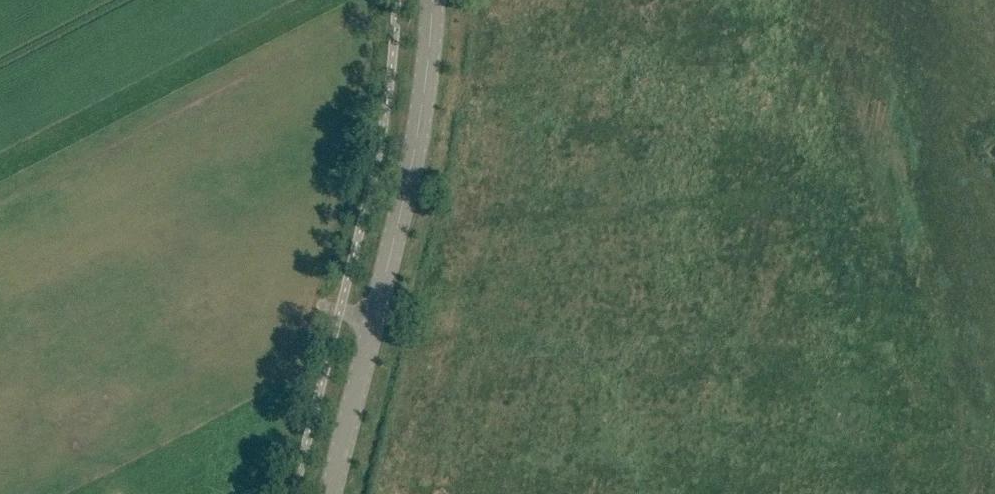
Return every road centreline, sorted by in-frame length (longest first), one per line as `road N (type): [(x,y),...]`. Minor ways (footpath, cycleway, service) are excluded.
road 1 (secondary): [(333,493),(430,68),(435,0)]

